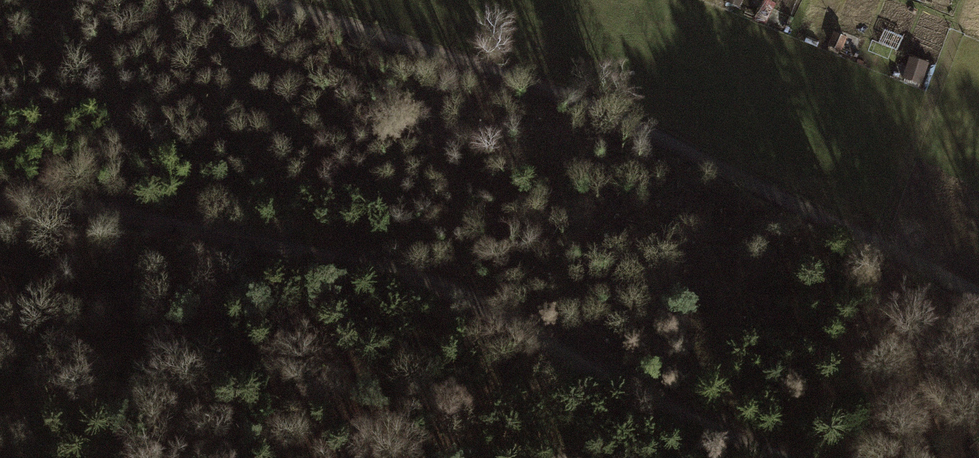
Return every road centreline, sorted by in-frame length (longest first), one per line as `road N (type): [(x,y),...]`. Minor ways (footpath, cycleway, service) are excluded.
road 1 (track): [(769,457),(604,382),(452,293),(290,248),(82,205),(0,202)]
road 2 (track): [(978,298),(564,96),(257,0)]

